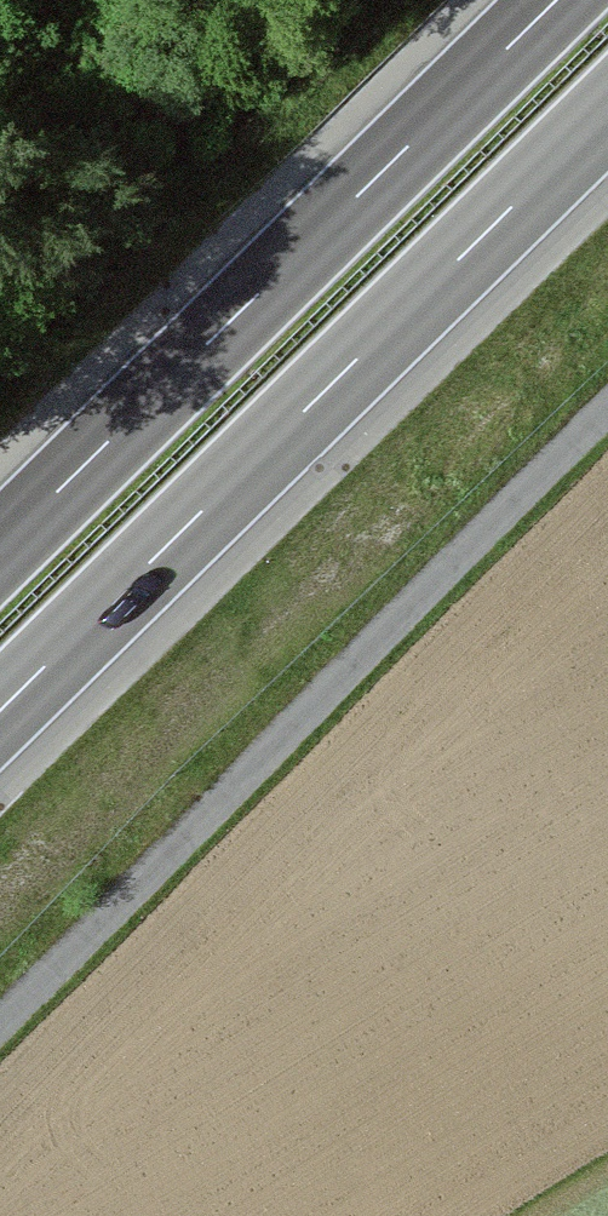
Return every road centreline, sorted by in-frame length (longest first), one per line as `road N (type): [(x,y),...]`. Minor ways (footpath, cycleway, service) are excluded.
road 1 (unclassified): [(607,398),(0,1016)]
road 2 (motorway): [(0,711),(607,113)]
road 3 (motorway): [(556,0),(0,548)]

